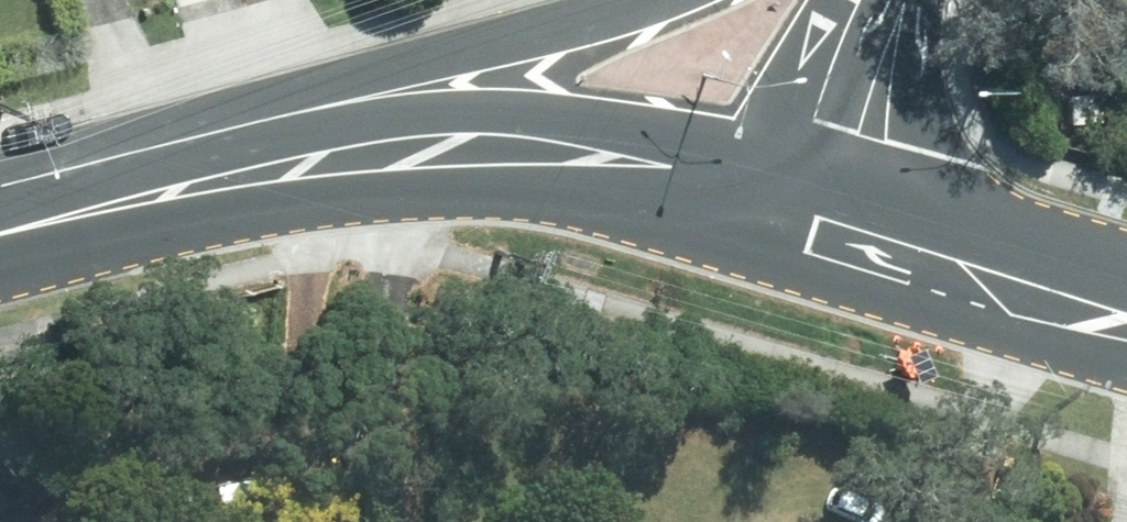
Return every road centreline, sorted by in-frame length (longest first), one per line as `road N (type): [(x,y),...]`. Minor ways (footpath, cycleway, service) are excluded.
road 1 (secondary): [(817,208),(662,165),(516,149),(388,153)]
road 2 (secondary): [(388,153),(0,237)]
road 3 (secondary): [(817,208),(1126,307)]
road 4 (secondary): [(388,153),(516,44),(659,0)]
road 5 (secondary): [(817,208),(886,0)]

